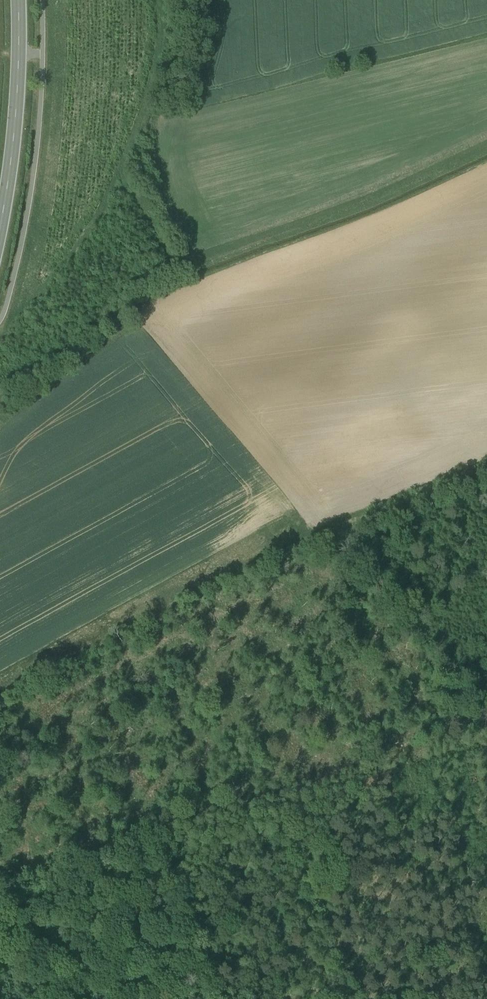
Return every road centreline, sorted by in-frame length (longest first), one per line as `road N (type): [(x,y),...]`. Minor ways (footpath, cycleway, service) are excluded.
road 1 (primary): [(0,232),(18,100),(20,0)]

